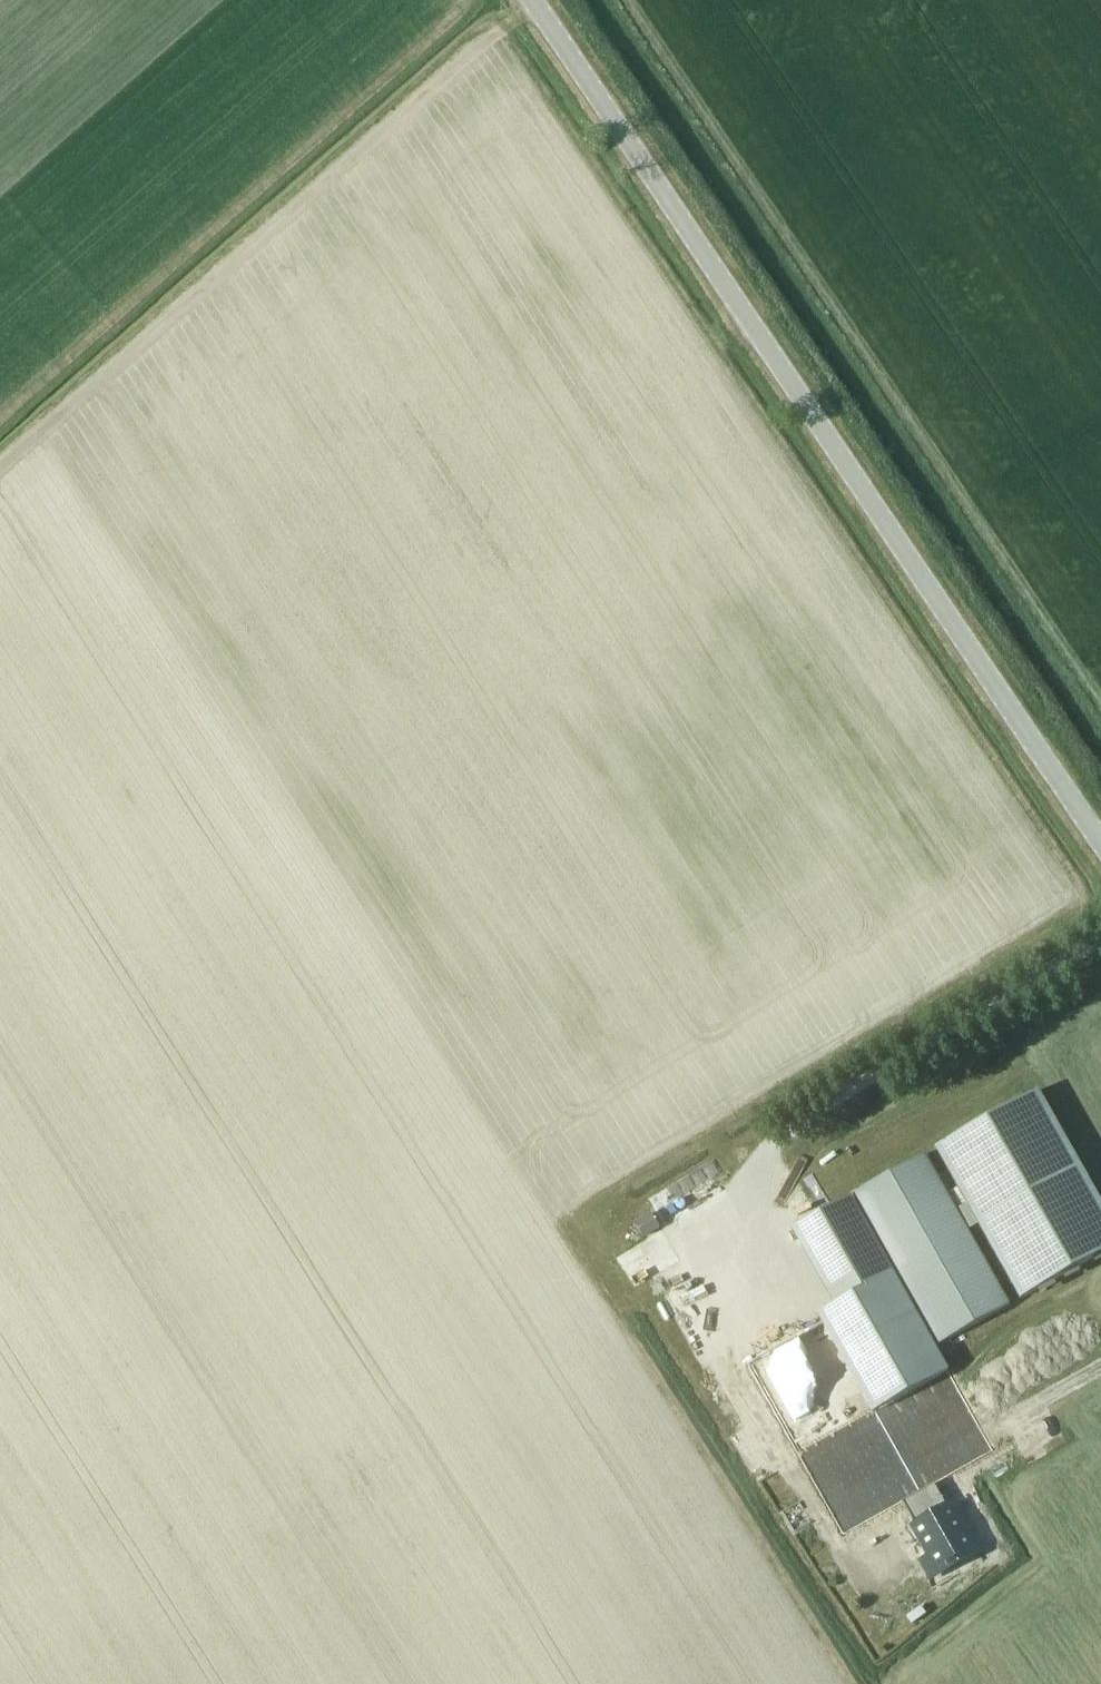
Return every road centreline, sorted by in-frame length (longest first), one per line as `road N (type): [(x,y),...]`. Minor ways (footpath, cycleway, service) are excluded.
road 1 (unclassified): [(1100,846),(529,0)]

